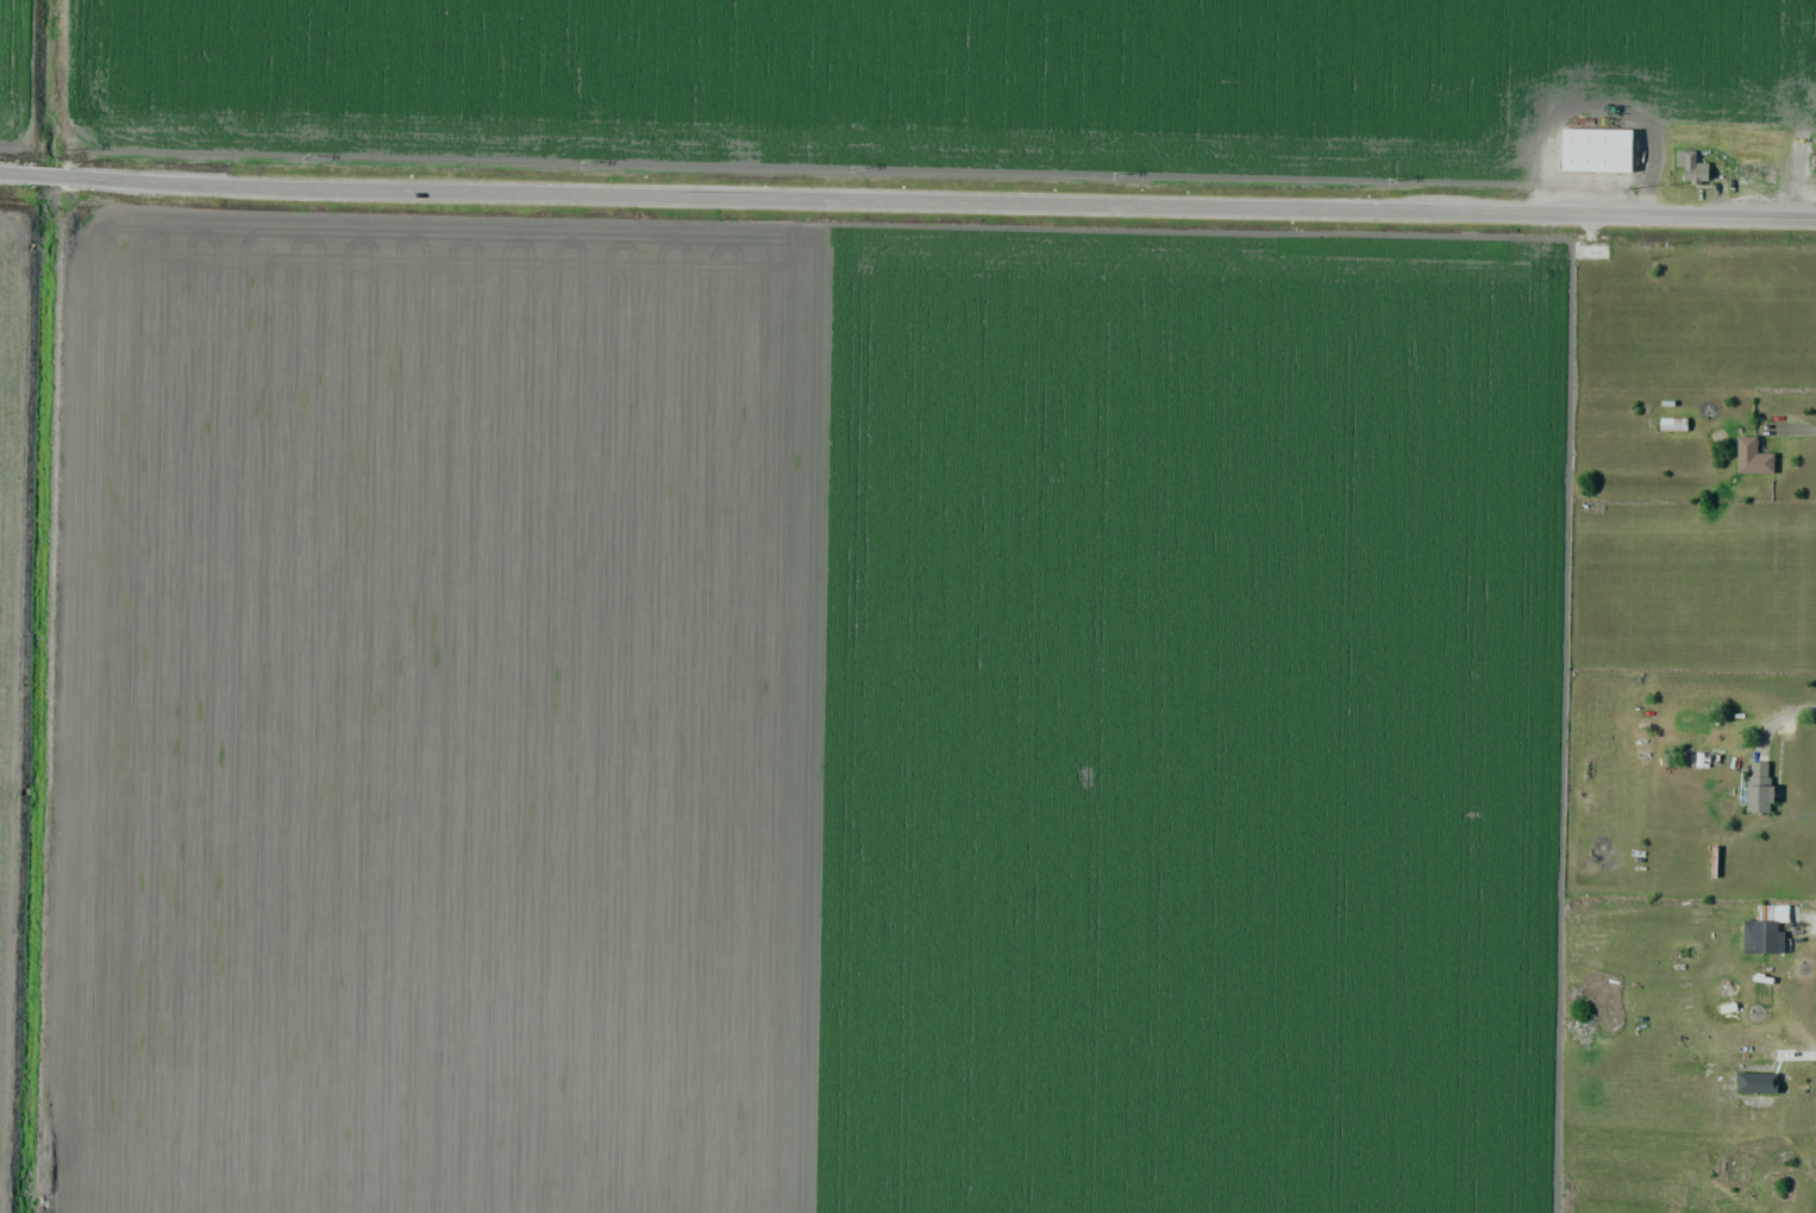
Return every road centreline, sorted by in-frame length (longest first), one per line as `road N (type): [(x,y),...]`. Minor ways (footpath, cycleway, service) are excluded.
road 1 (tertiary): [(0,170),(1815,218)]

